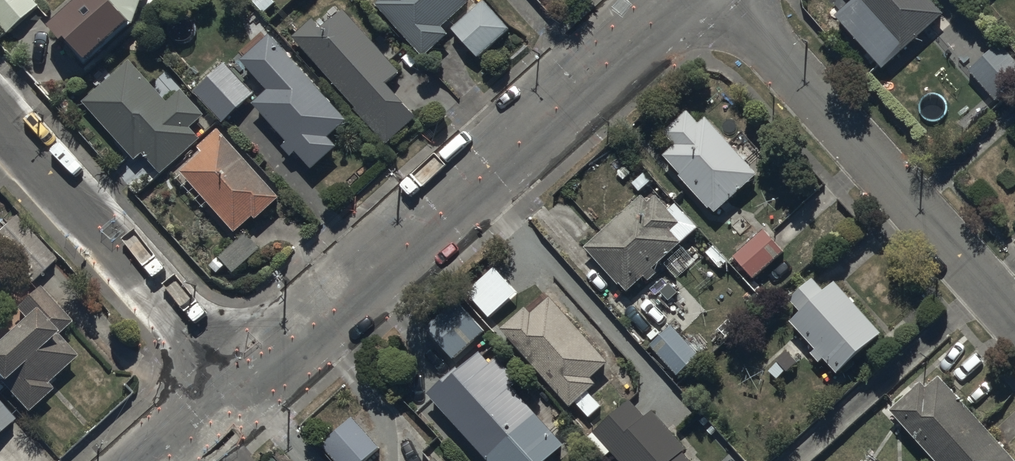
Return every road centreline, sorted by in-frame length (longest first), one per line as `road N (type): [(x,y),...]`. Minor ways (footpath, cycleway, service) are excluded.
road 1 (residential): [(672,0),(241,387)]
road 2 (residential): [(731,0),(1014,318)]
road 3 (residential): [(241,387),(0,118)]

